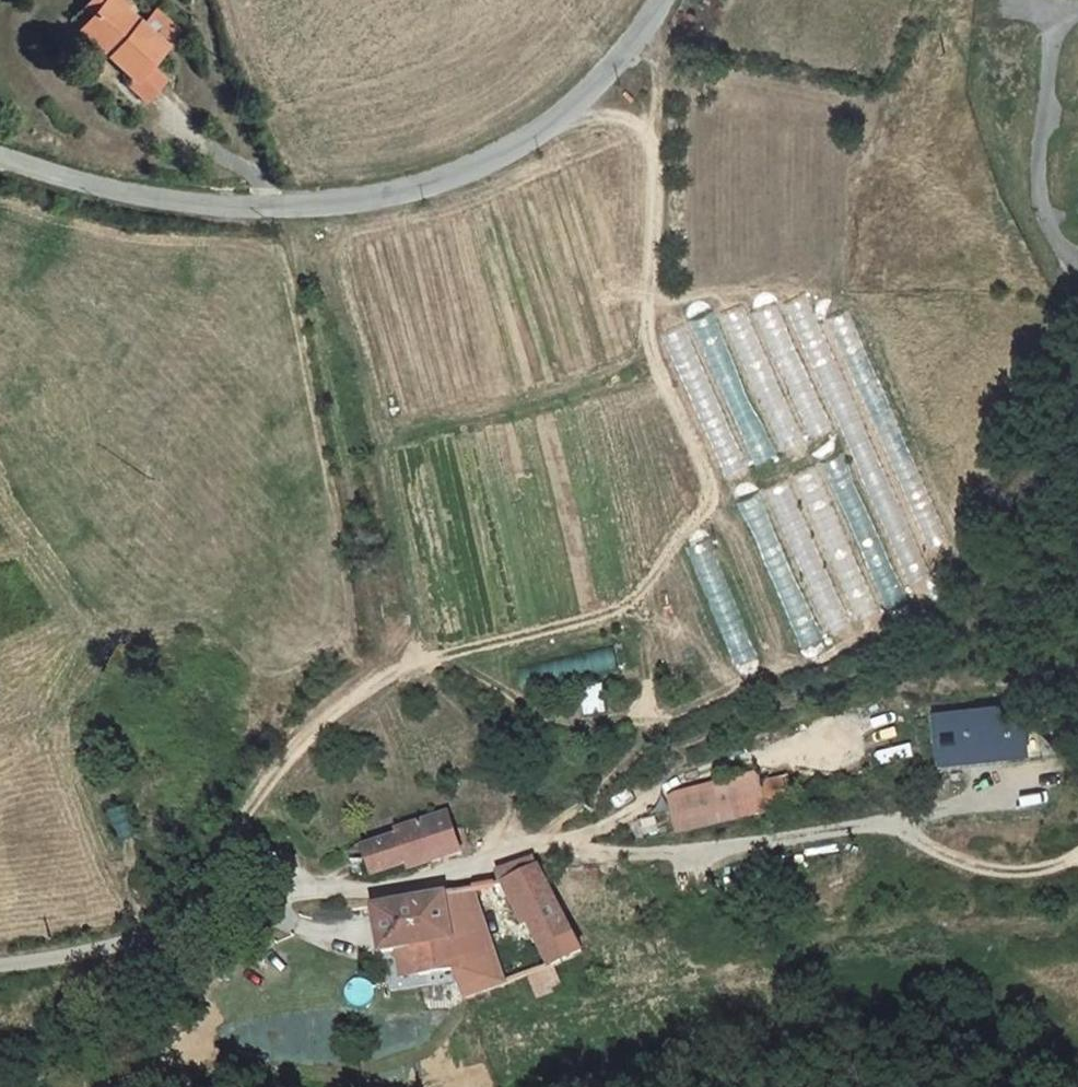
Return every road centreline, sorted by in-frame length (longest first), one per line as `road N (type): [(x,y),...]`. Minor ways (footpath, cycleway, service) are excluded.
road 1 (track): [(529,843),(511,766),(463,719),(430,648),(633,601),(714,496),(655,351),(656,149),(622,119),(562,126)]
road 2 (track): [(186,931),(211,847),(237,798),(284,740),(430,648),(347,318),(282,208)]
road 3 (tertiary): [(673,0),(562,126),(372,210),(189,207),(0,157)]
road 4 (track): [(529,843),(707,853),(895,827),(1003,872),(1077,855)]
road 5 (residential): [(529,843),(262,922),(0,951)]

